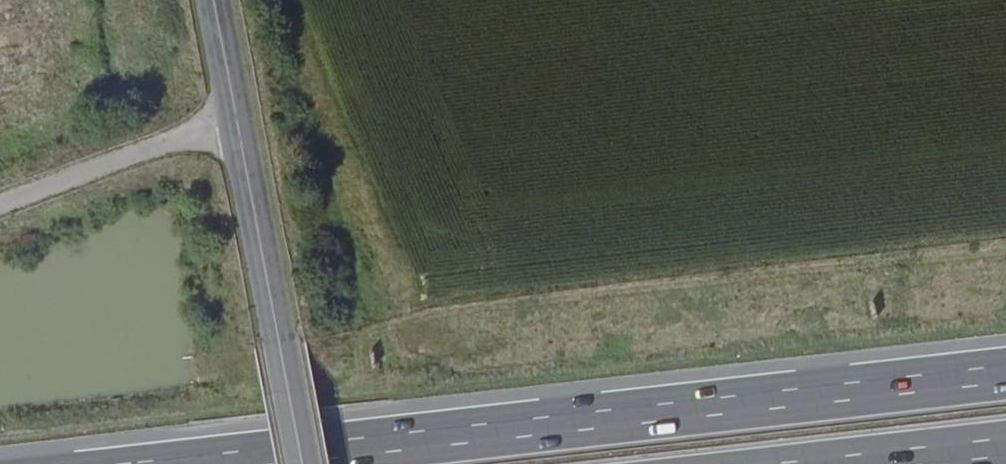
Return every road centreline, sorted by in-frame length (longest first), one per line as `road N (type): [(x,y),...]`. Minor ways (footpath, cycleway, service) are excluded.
road 1 (motorway): [(1005,374),(214,463)]
road 2 (tertiary): [(307,463),(218,0)]
road 3 (motorway): [(828,463),(1005,444)]

